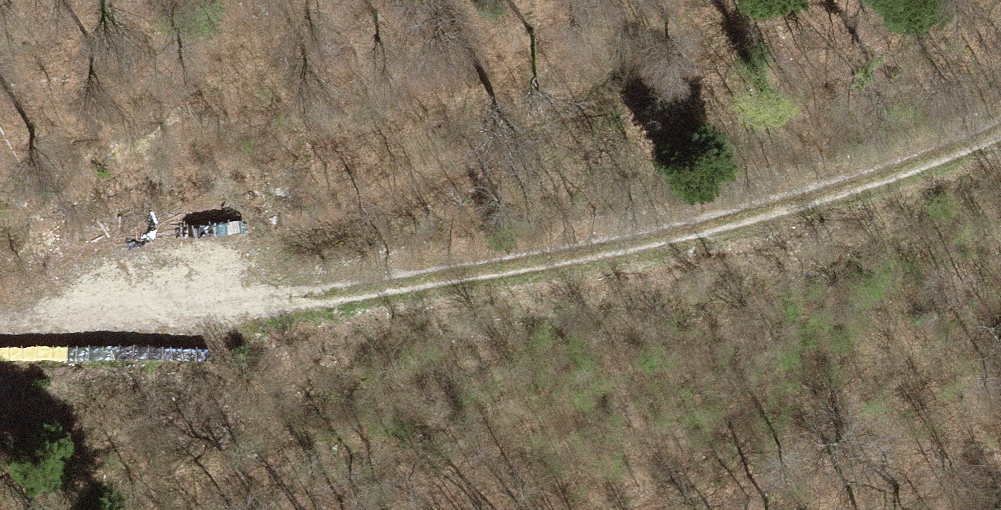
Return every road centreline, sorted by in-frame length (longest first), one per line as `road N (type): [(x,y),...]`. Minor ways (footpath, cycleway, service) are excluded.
road 1 (track): [(0,333),(704,232),(1000,129)]
road 2 (track): [(723,0),(591,93),(255,300)]

